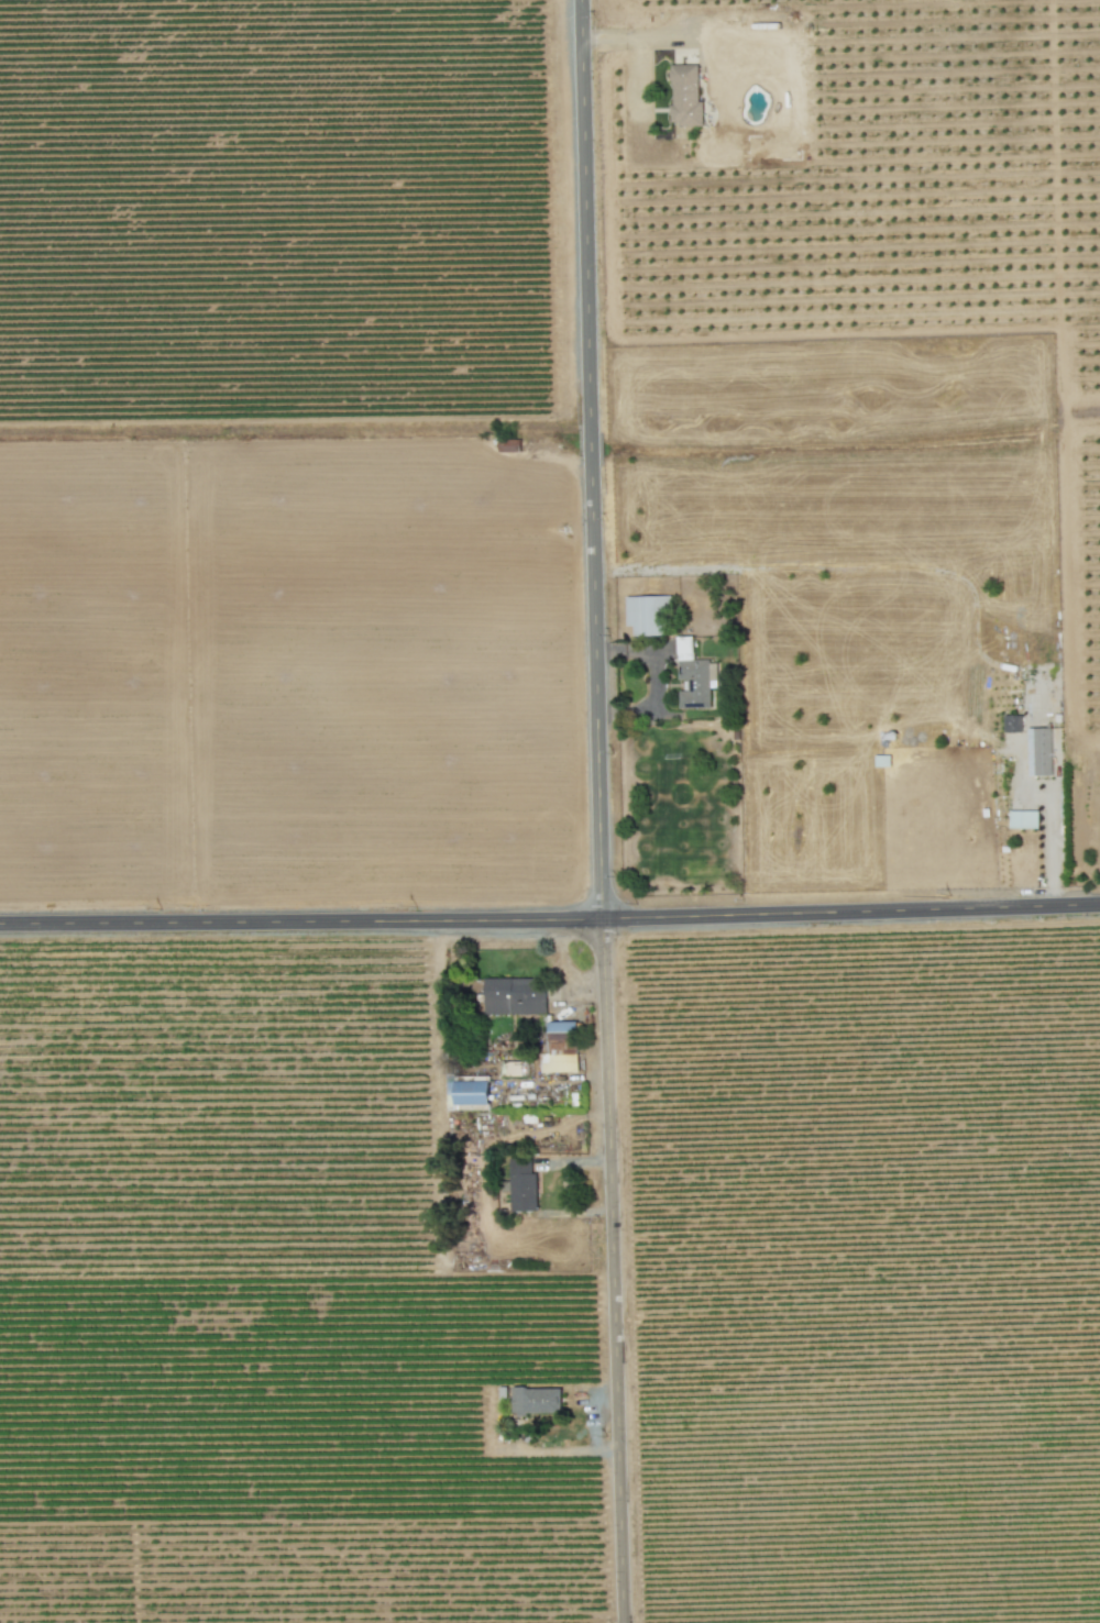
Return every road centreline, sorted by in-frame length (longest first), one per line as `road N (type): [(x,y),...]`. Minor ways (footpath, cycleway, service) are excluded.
road 1 (tertiary): [(629,1622),(585,0)]
road 2 (secondary): [(0,923),(608,919),(1099,902)]

